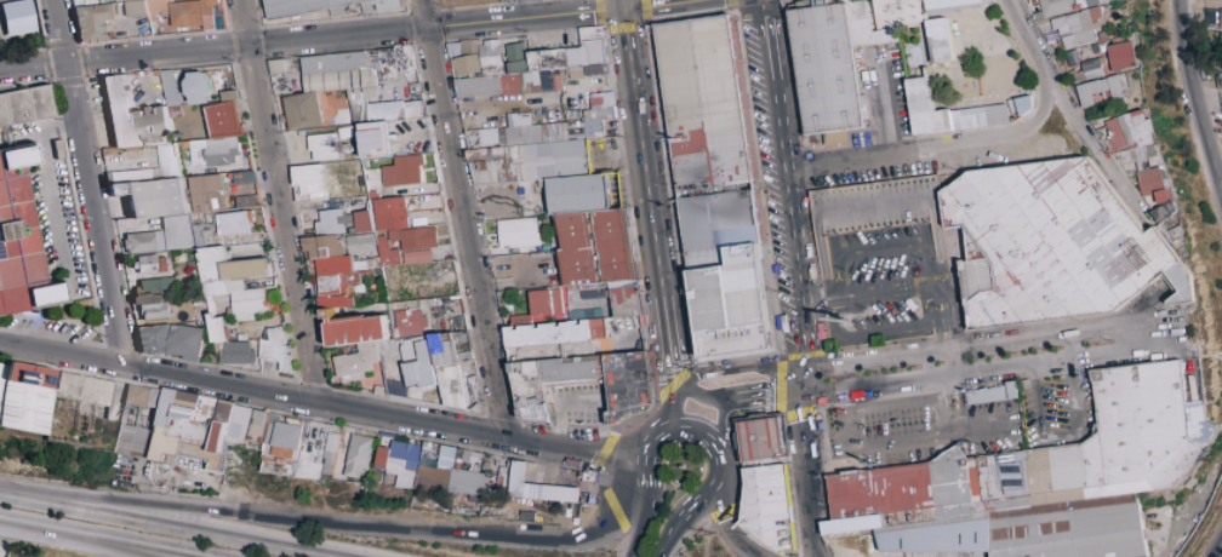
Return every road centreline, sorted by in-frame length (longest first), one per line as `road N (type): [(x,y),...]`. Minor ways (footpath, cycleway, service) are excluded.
road 1 (residential): [(52,0),(121,361)]

